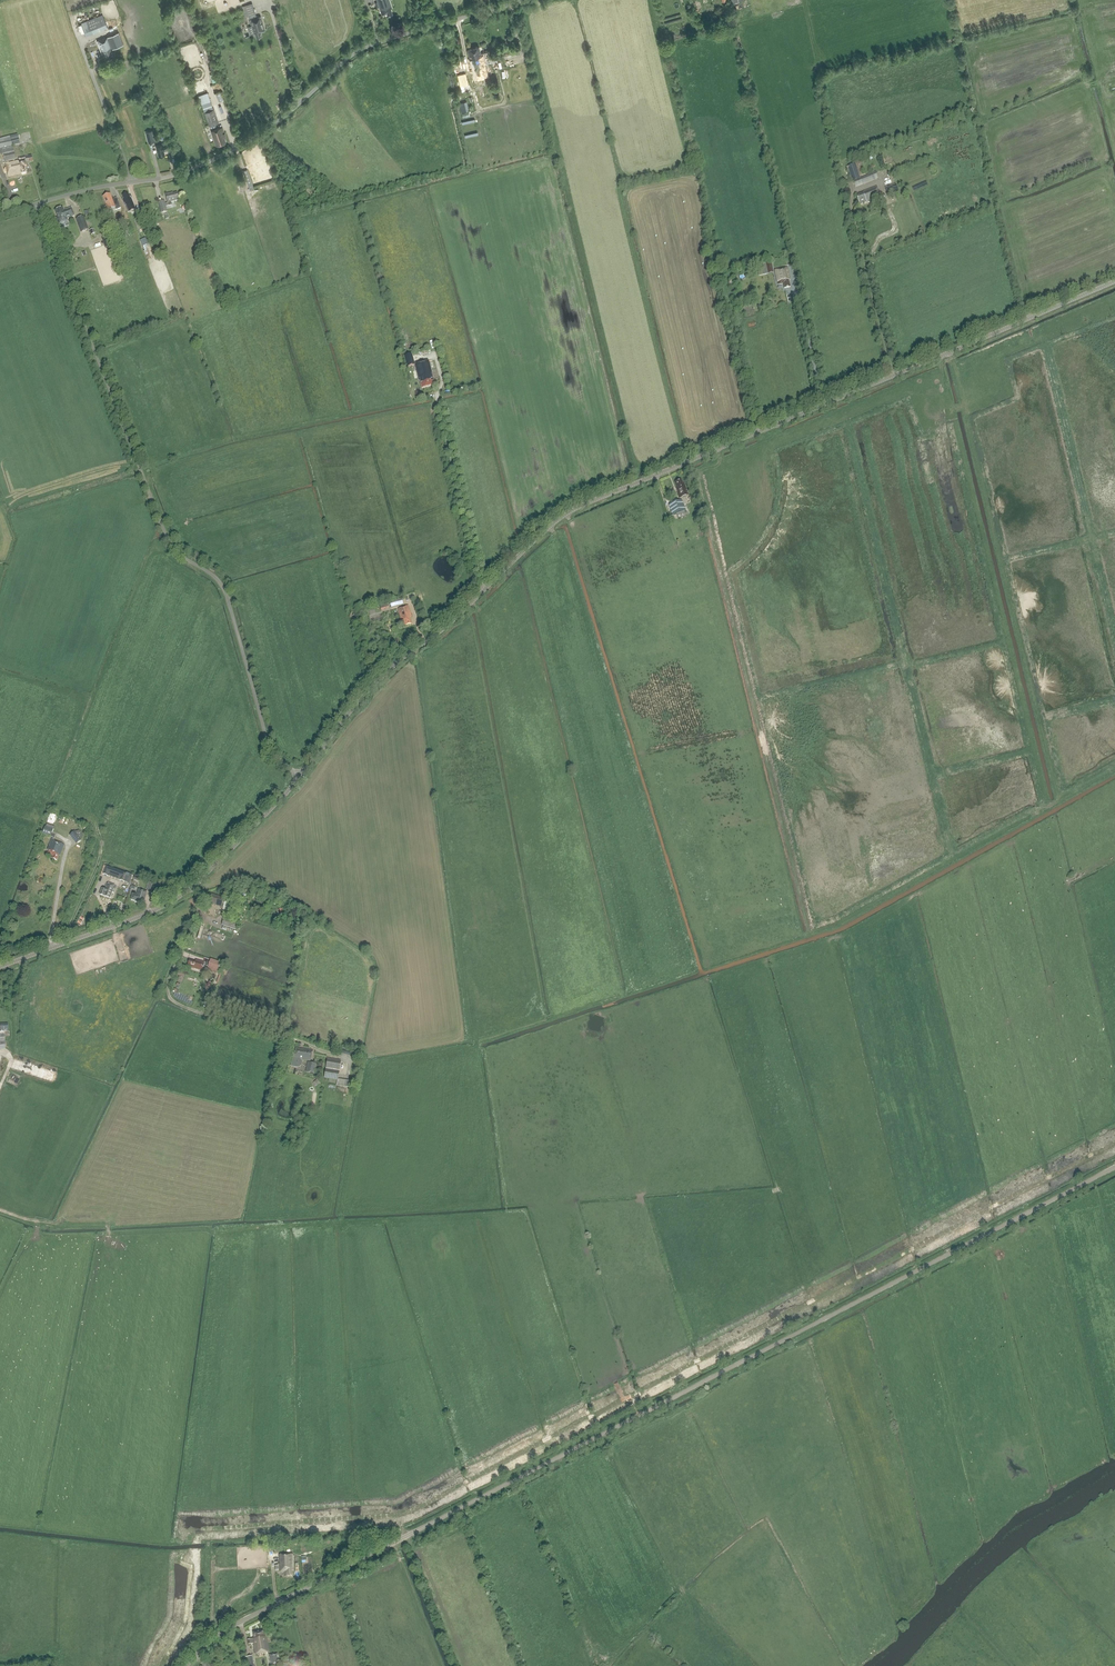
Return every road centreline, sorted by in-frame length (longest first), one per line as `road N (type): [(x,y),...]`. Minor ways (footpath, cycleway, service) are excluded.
road 1 (unclassified): [(193,1665),(267,1611),(1114,1166)]
road 2 (tertiary): [(300,776),(365,694),(568,512),(1114,282)]
road 3 (unclassified): [(300,776),(266,739),(226,591),(165,532),(37,204)]
road 4 (unclassified): [(37,204),(162,178),(219,157),(265,131),(367,47),(525,0)]
road 5 (tertiary): [(0,969),(188,891),(300,776)]
road 6 (track): [(893,376),(857,219)]
road 7 (track): [(133,182),(82,46)]
road 8 (track): [(828,404),(795,281)]

